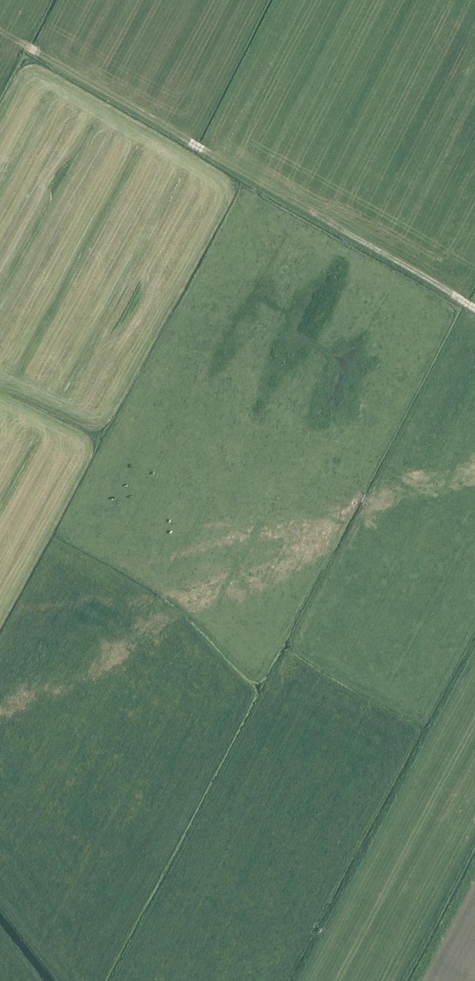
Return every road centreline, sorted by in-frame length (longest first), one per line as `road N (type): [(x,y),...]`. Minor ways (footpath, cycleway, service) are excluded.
road 1 (track): [(474,308),(0,31)]

